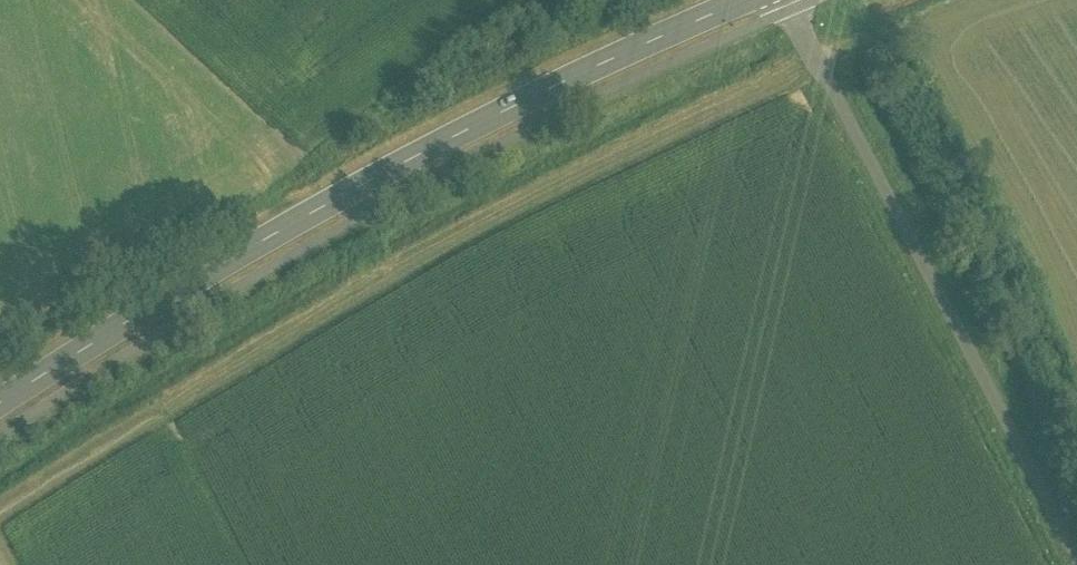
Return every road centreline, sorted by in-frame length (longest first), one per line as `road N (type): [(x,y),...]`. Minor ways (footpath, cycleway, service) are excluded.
road 1 (secondary): [(0,403),(125,318),(411,158),(741,0)]
road 2 (unclassified): [(790,0),(1076,550)]

